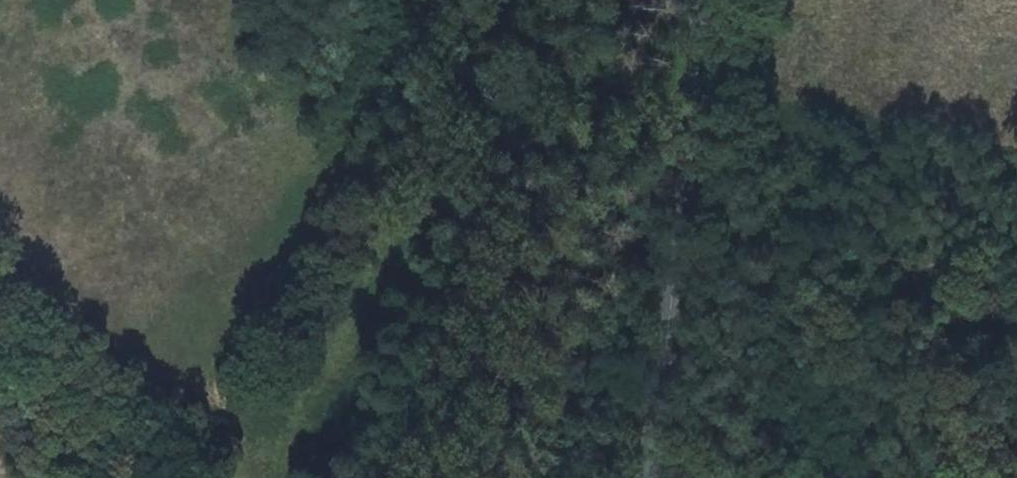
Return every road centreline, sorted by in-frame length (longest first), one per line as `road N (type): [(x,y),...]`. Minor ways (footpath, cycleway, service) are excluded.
road 1 (tertiary): [(705,0),(657,477)]

